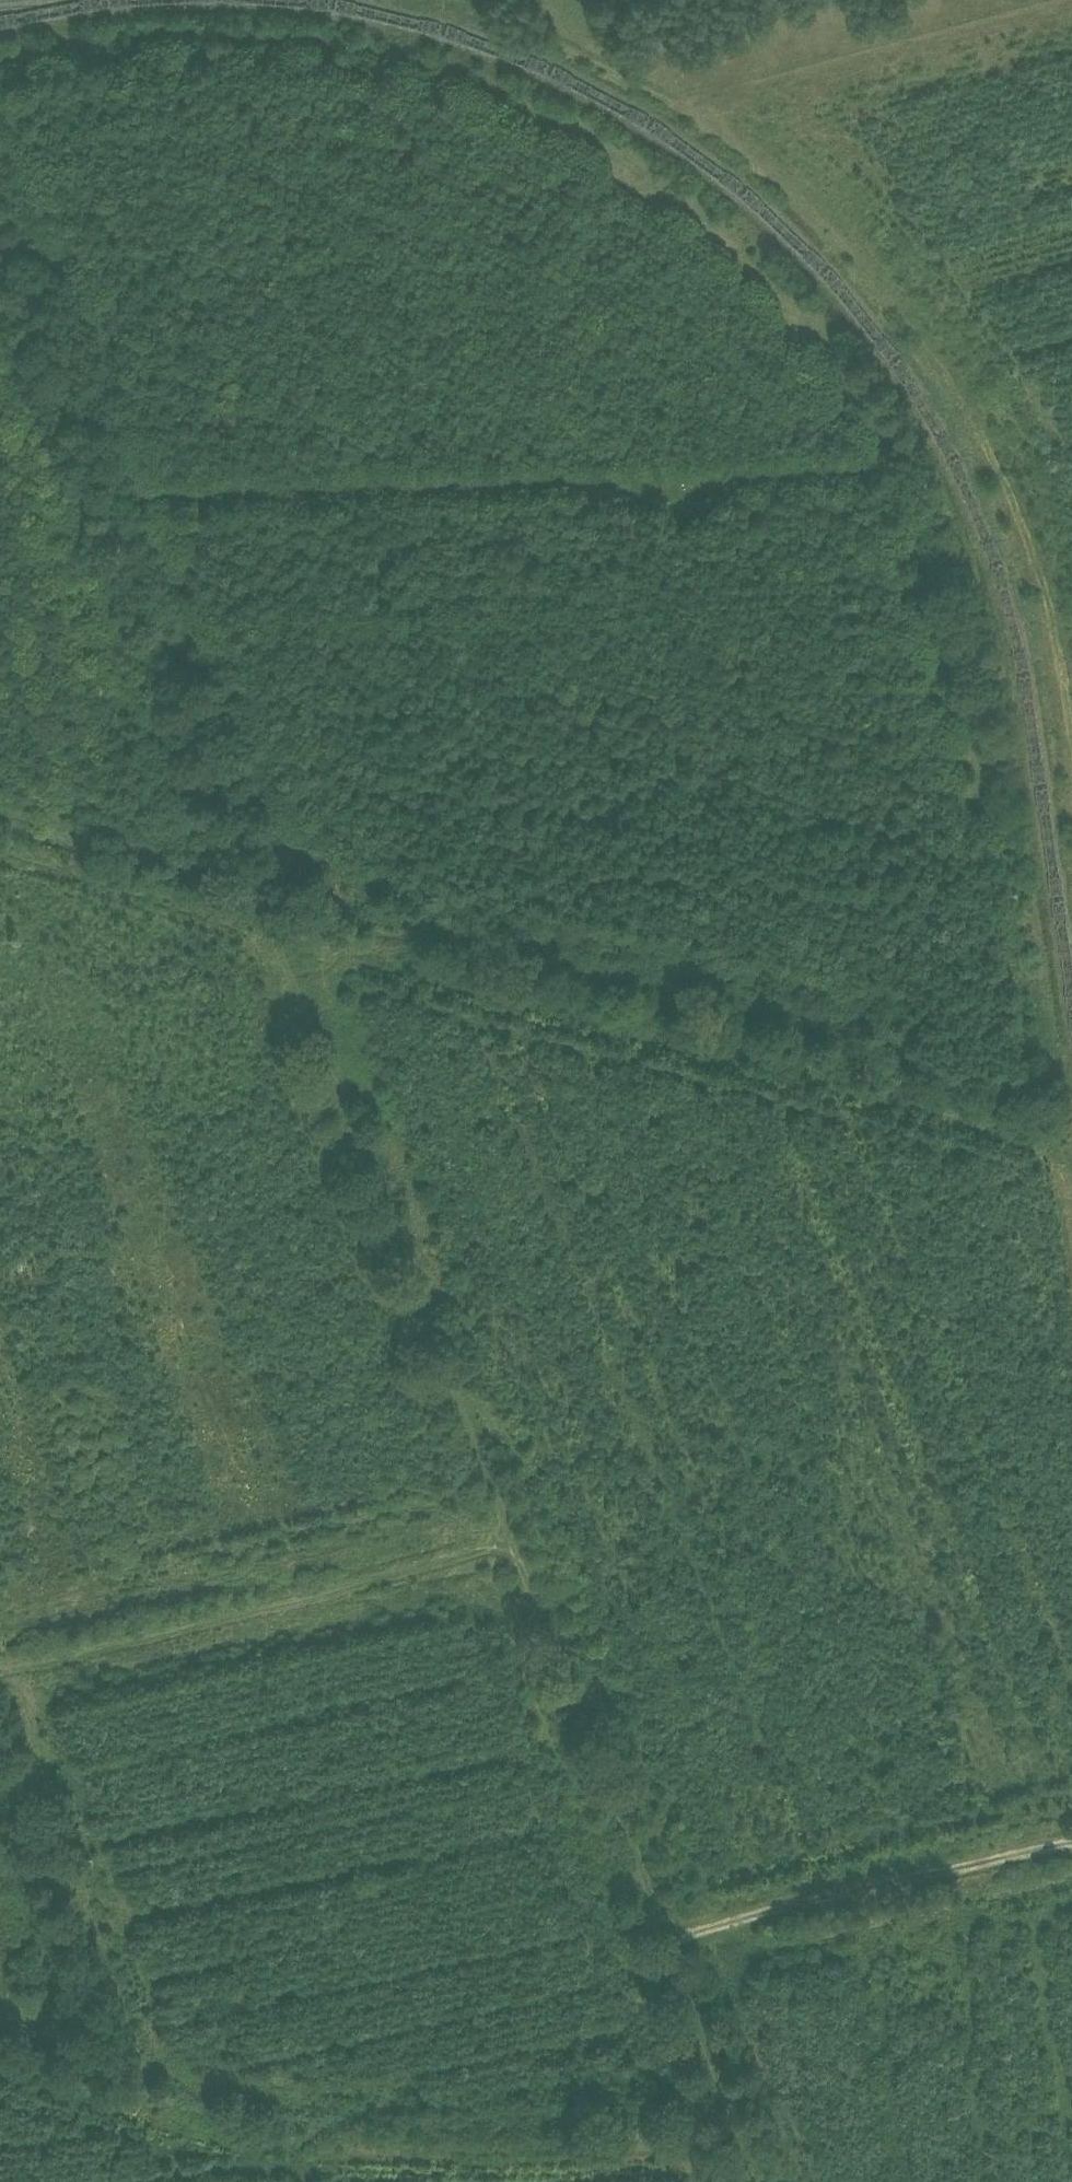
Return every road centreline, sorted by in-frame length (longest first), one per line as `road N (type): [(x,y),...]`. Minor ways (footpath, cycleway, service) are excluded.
road 1 (track): [(0,216),(669,1939),(673,1971),(755,2181)]
road 2 (track): [(519,1559),(500,1550),(475,1554),(286,1611),(0,1671)]
road 3 (track): [(1071,1846),(669,1939)]

